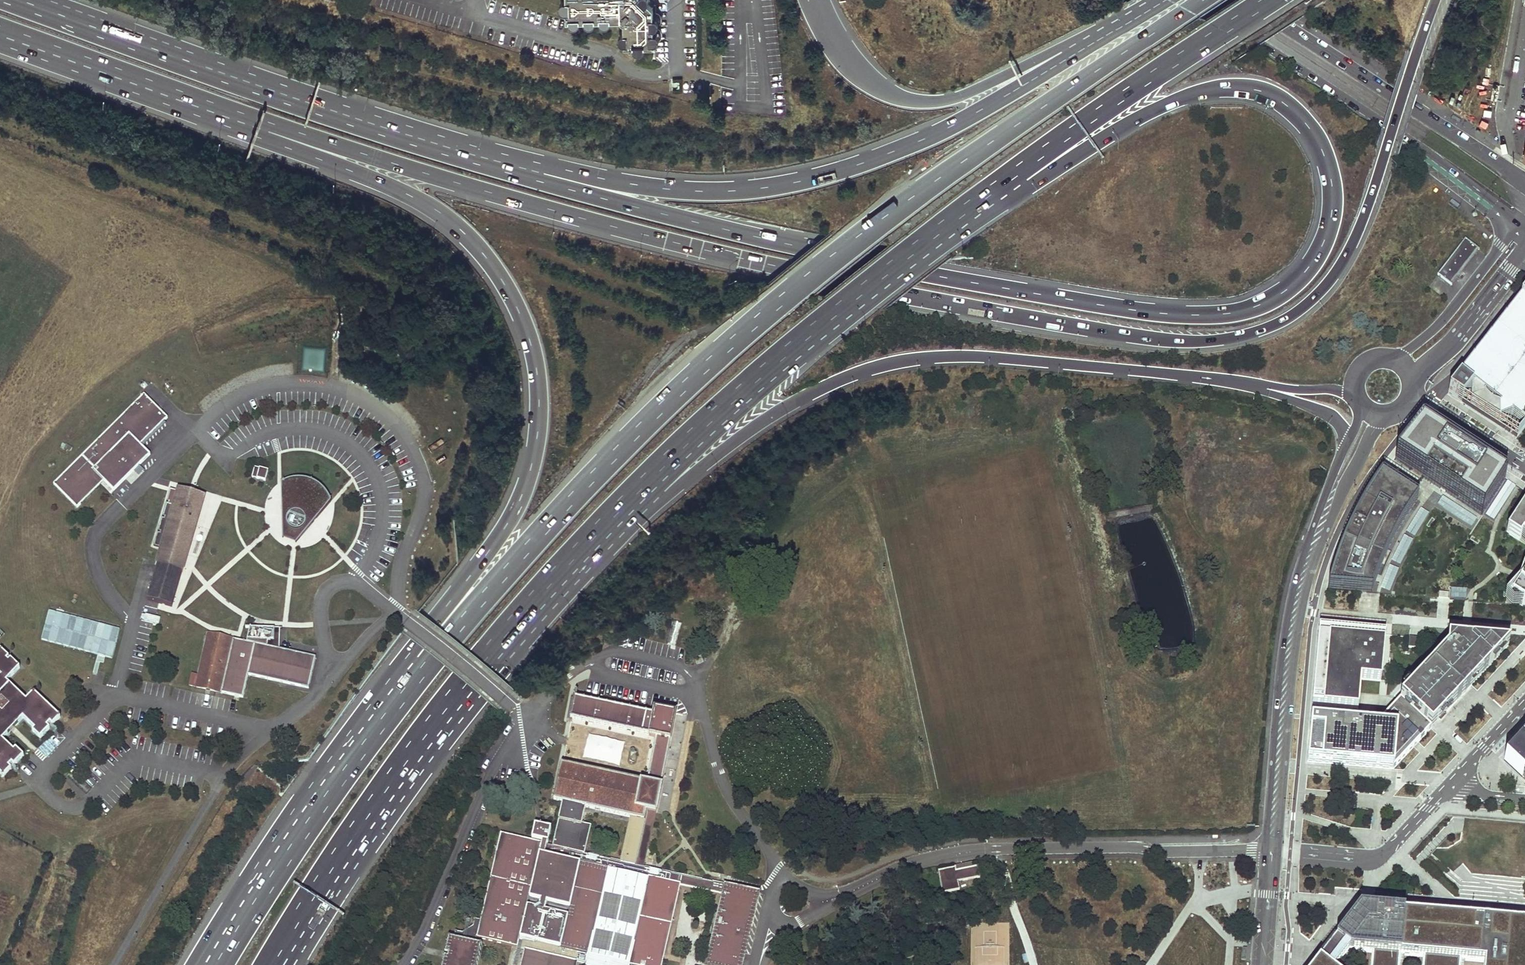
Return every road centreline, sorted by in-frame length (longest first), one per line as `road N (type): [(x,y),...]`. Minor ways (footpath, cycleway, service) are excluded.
road 1 (motorway): [(204,110),(278,125),(508,200),(779,268),(1034,320),(1207,342),(1266,329),(1326,286),(1361,223),(1406,81)]
road 2 (motorway): [(1218,88),(1267,94),(1297,115),(1321,148),(1332,191),(1328,233),(1304,273),(1284,292),(1229,313),(1149,313),(865,262),(560,188),(535,172)]
road 3 (motorway): [(1200,0),(1007,130),(790,292),(619,450),(419,675)]
road 4 (motorway): [(204,110),(425,205),(485,258),(520,319),(538,408),(529,469),(489,552),(420,635),(419,675)]
road 5 (motorway): [(603,536),(782,409),(894,363),(1025,360),(1252,386)]
road 6 (motorway): [(1075,54),(925,140),(804,181),(676,190),(535,172)]
road 7 (motorway): [(535,172),(313,104),(19,0)]
road 8 (motorway): [(275,964),(461,697),(603,536)]
road 9 (motorway): [(913,250),(1108,105),(1271,0)]
road 10 (motorway): [(603,536),(684,447),(913,250)]
road 11 (secondary): [(1194,0),(1407,136),(1494,206)]
road 12 (tertiary): [(1271,851),(1296,610),(1331,501)]
road 13 (motorway): [(419,675),(219,964)]
road 14 (motorway): [(913,250),(1157,108),(1218,88)]
road 15 (secondary): [(1517,173),(1247,0)]
road 16 (motorway): [(1075,54),(963,95),(918,101),(874,85),(851,64),(814,0)]
road 17 (motorway): [(0,36),(204,110)]
road 18 (residential): [(1271,851),(1385,851),(1452,782)]
road 19 (tertiary): [(1409,373),(1466,328),(1524,246)]
road 20 (tertiary): [(1503,241),(1433,329),(1396,360)]
road 21 (residential): [(1524,466),(1411,398)]

